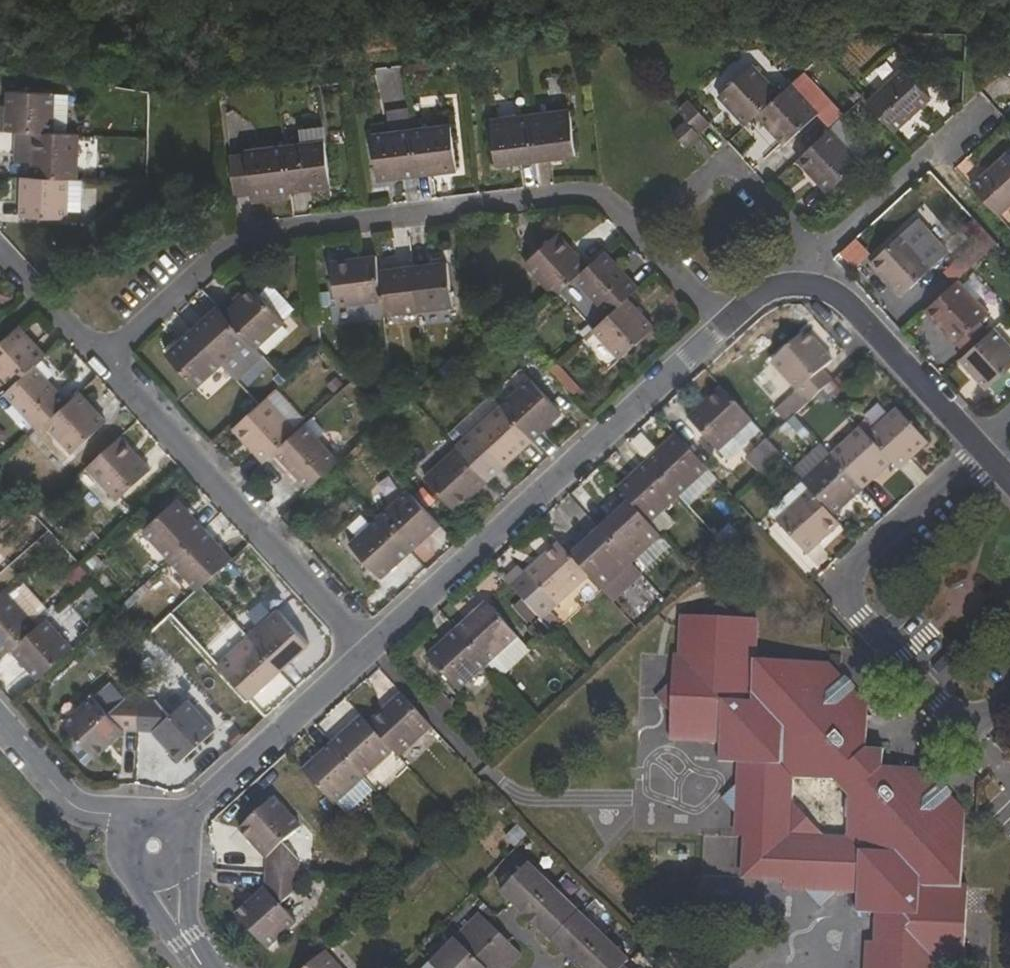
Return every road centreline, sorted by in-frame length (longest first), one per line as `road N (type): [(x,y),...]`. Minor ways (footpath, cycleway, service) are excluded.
road 1 (residential): [(93,365),(228,254),(372,216),(572,216),(641,228)]
road 2 (residential): [(368,652),(725,324)]
road 3 (residential): [(984,454),(833,585),(969,733),(1009,697)]
road 4 (residential): [(93,365),(368,652)]
road 5 (residential): [(641,228),(730,159),(798,237),(813,281)]
road 6 (residential): [(182,821),(368,652)]
road 7 (residential): [(985,108),(825,248),(813,281)]
road 8 (residential): [(813,281),(853,310),(984,454)]
road 9 (residential): [(0,719),(68,796),(125,829)]
road 10 (residential): [(0,266),(93,365)]
road 11 (residential): [(641,228),(725,324)]

